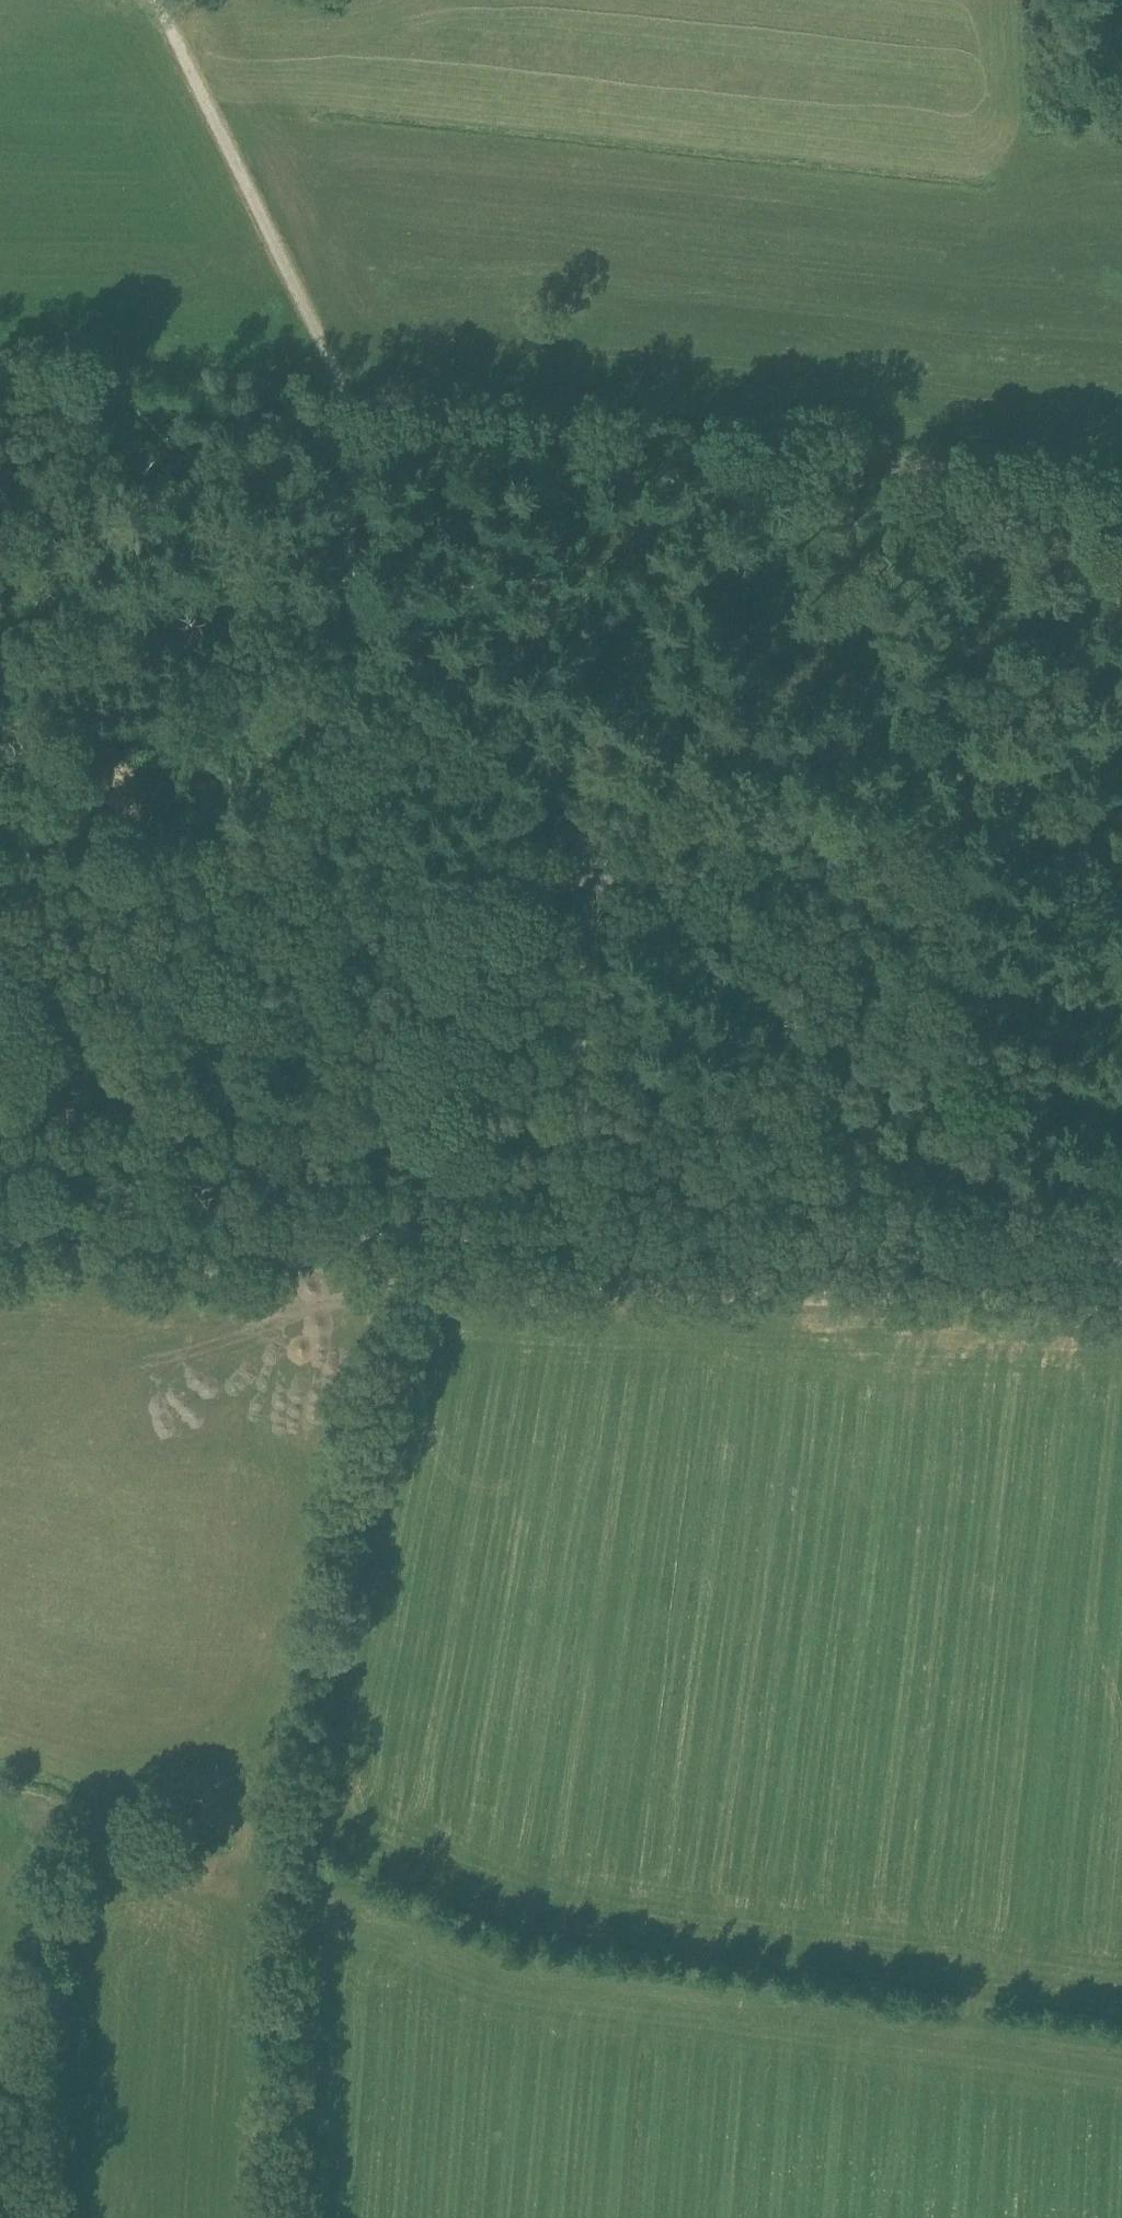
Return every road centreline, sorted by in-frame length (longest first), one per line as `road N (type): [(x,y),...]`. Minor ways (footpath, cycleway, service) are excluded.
road 1 (track): [(0,1217),(1121,1259)]
road 2 (track): [(0,616),(11,1033),(101,1073),(202,1151),(235,1229)]

